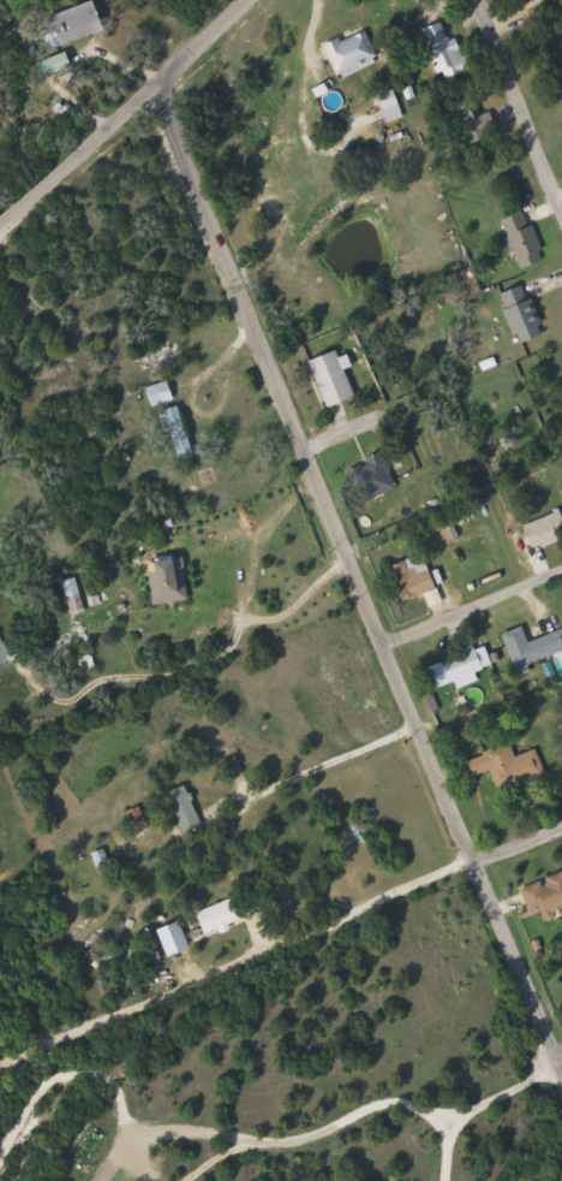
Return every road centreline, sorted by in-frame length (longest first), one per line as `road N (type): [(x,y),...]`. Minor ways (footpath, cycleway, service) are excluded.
road 1 (residential): [(561,1064),(160,89)]
road 2 (residential): [(481,0),(561,208)]
road 3 (residential): [(0,224),(160,89)]
road 4 (residential): [(387,649),(561,574)]
road 5 (residential): [(160,89),(258,0)]

